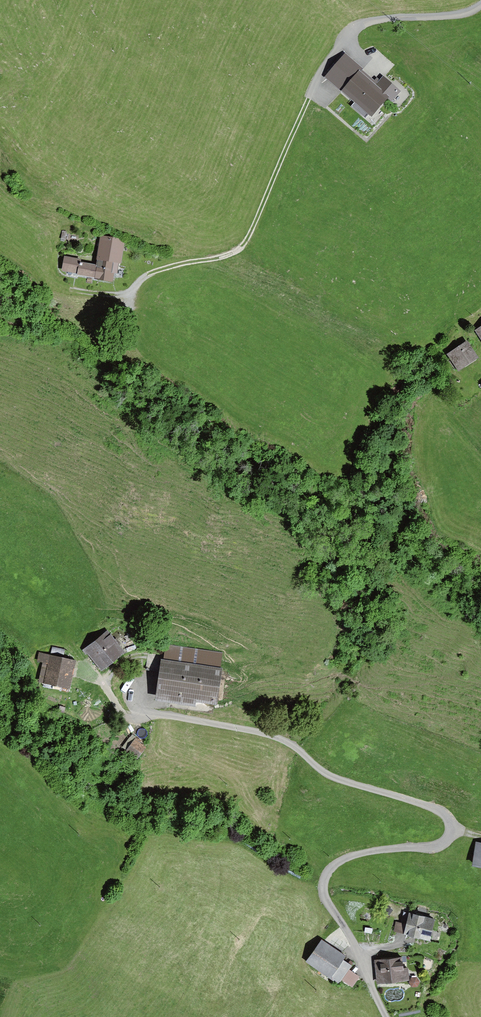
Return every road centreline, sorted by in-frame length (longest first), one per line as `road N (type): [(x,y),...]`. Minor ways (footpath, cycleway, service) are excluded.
road 1 (residential): [(390,1016),(325,891),(327,871),(355,855),(439,848),(452,829),(442,812),(330,776),(290,743),(150,713)]

